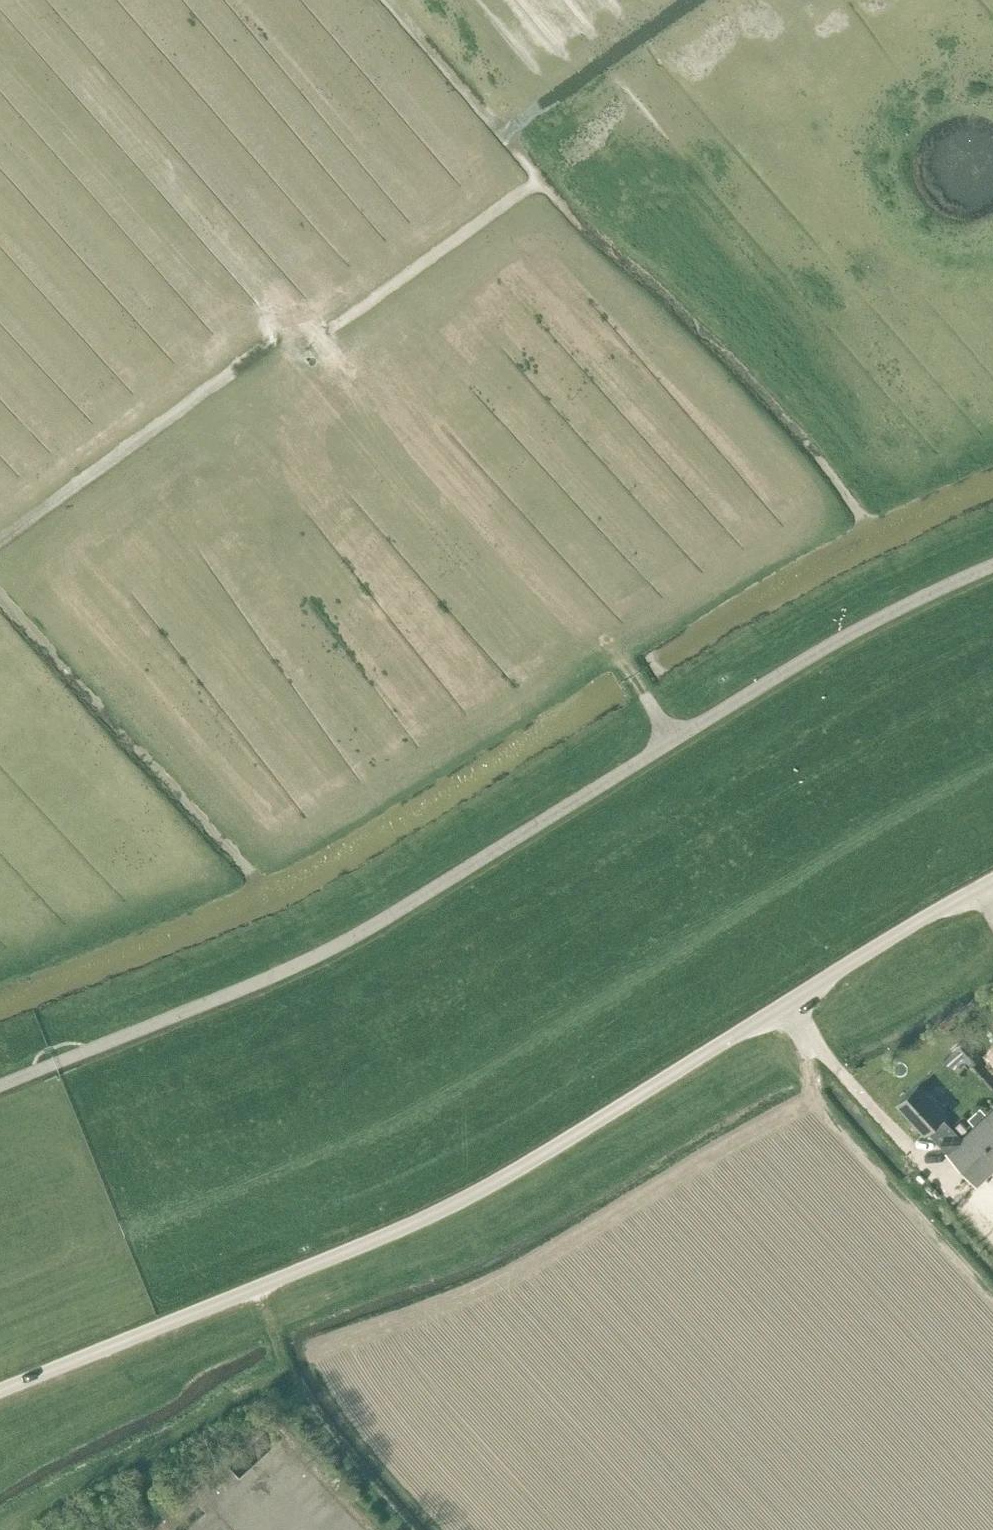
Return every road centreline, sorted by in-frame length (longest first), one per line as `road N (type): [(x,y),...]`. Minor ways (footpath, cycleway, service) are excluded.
road 1 (unclassified): [(0,1392),(433,1213),(992,879)]

